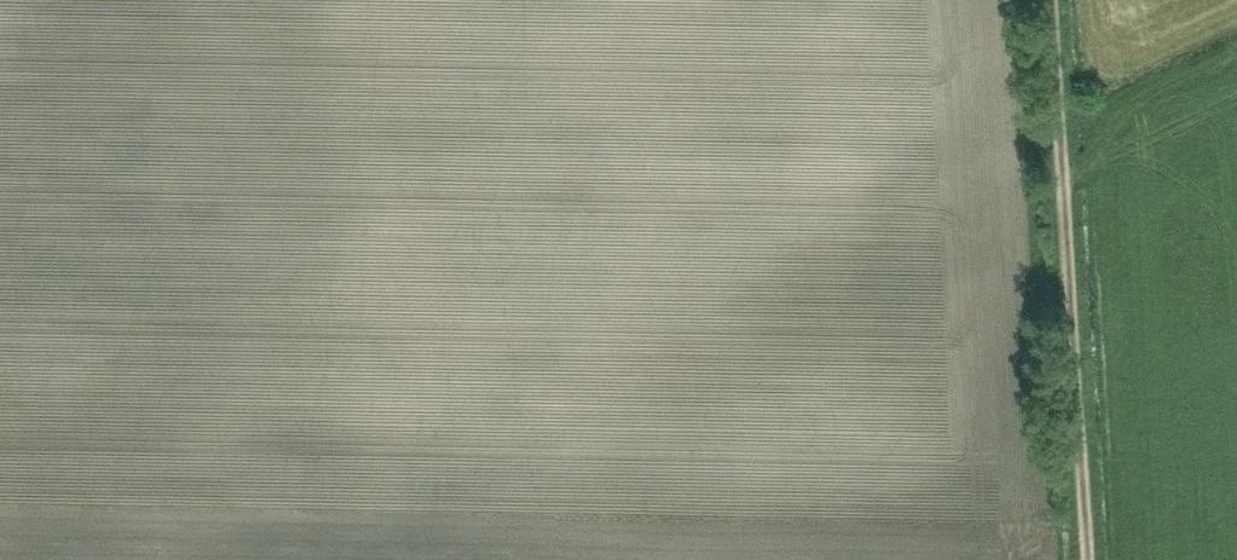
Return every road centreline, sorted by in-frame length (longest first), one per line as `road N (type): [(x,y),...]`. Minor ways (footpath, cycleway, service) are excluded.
road 1 (track): [(1049,0),(1087,559)]

